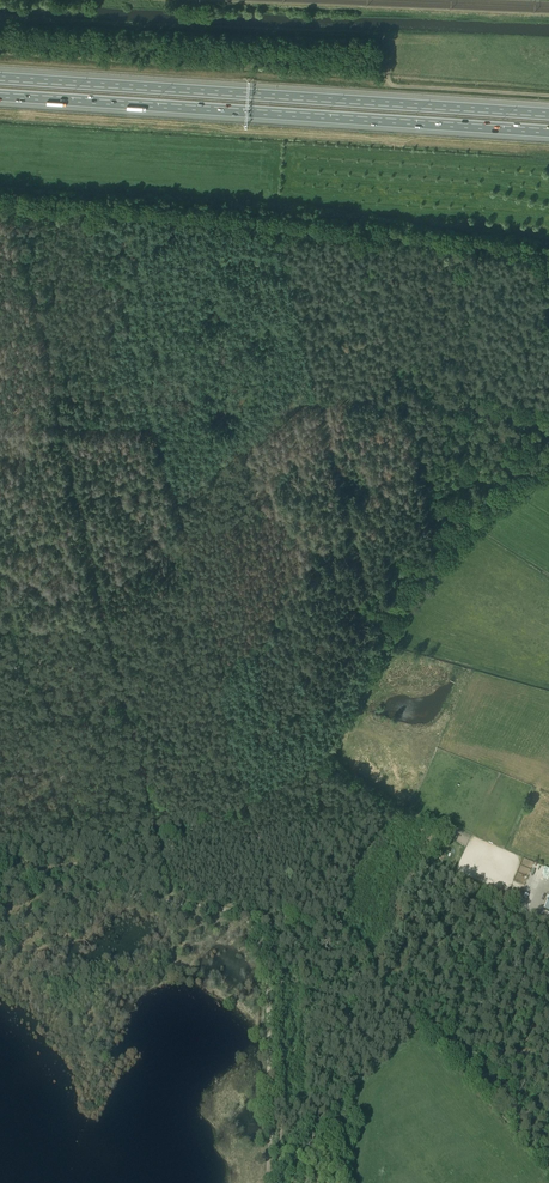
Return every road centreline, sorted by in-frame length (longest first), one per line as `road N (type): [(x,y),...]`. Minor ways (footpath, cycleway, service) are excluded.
road 1 (track): [(174,903),(7,201)]
road 2 (unclassified): [(548,258),(449,241),(0,200)]
road 3 (motorway): [(0,96),(548,132)]
road 4 (motorway): [(548,114),(0,79)]
road 5 (track): [(0,894),(103,892),(238,912),(253,925),(268,990),(267,1182)]
road 6 (track): [(238,912),(273,917),(320,938),(466,1069),(548,1053)]
road 7 (track): [(548,96),(389,85),(387,75)]

